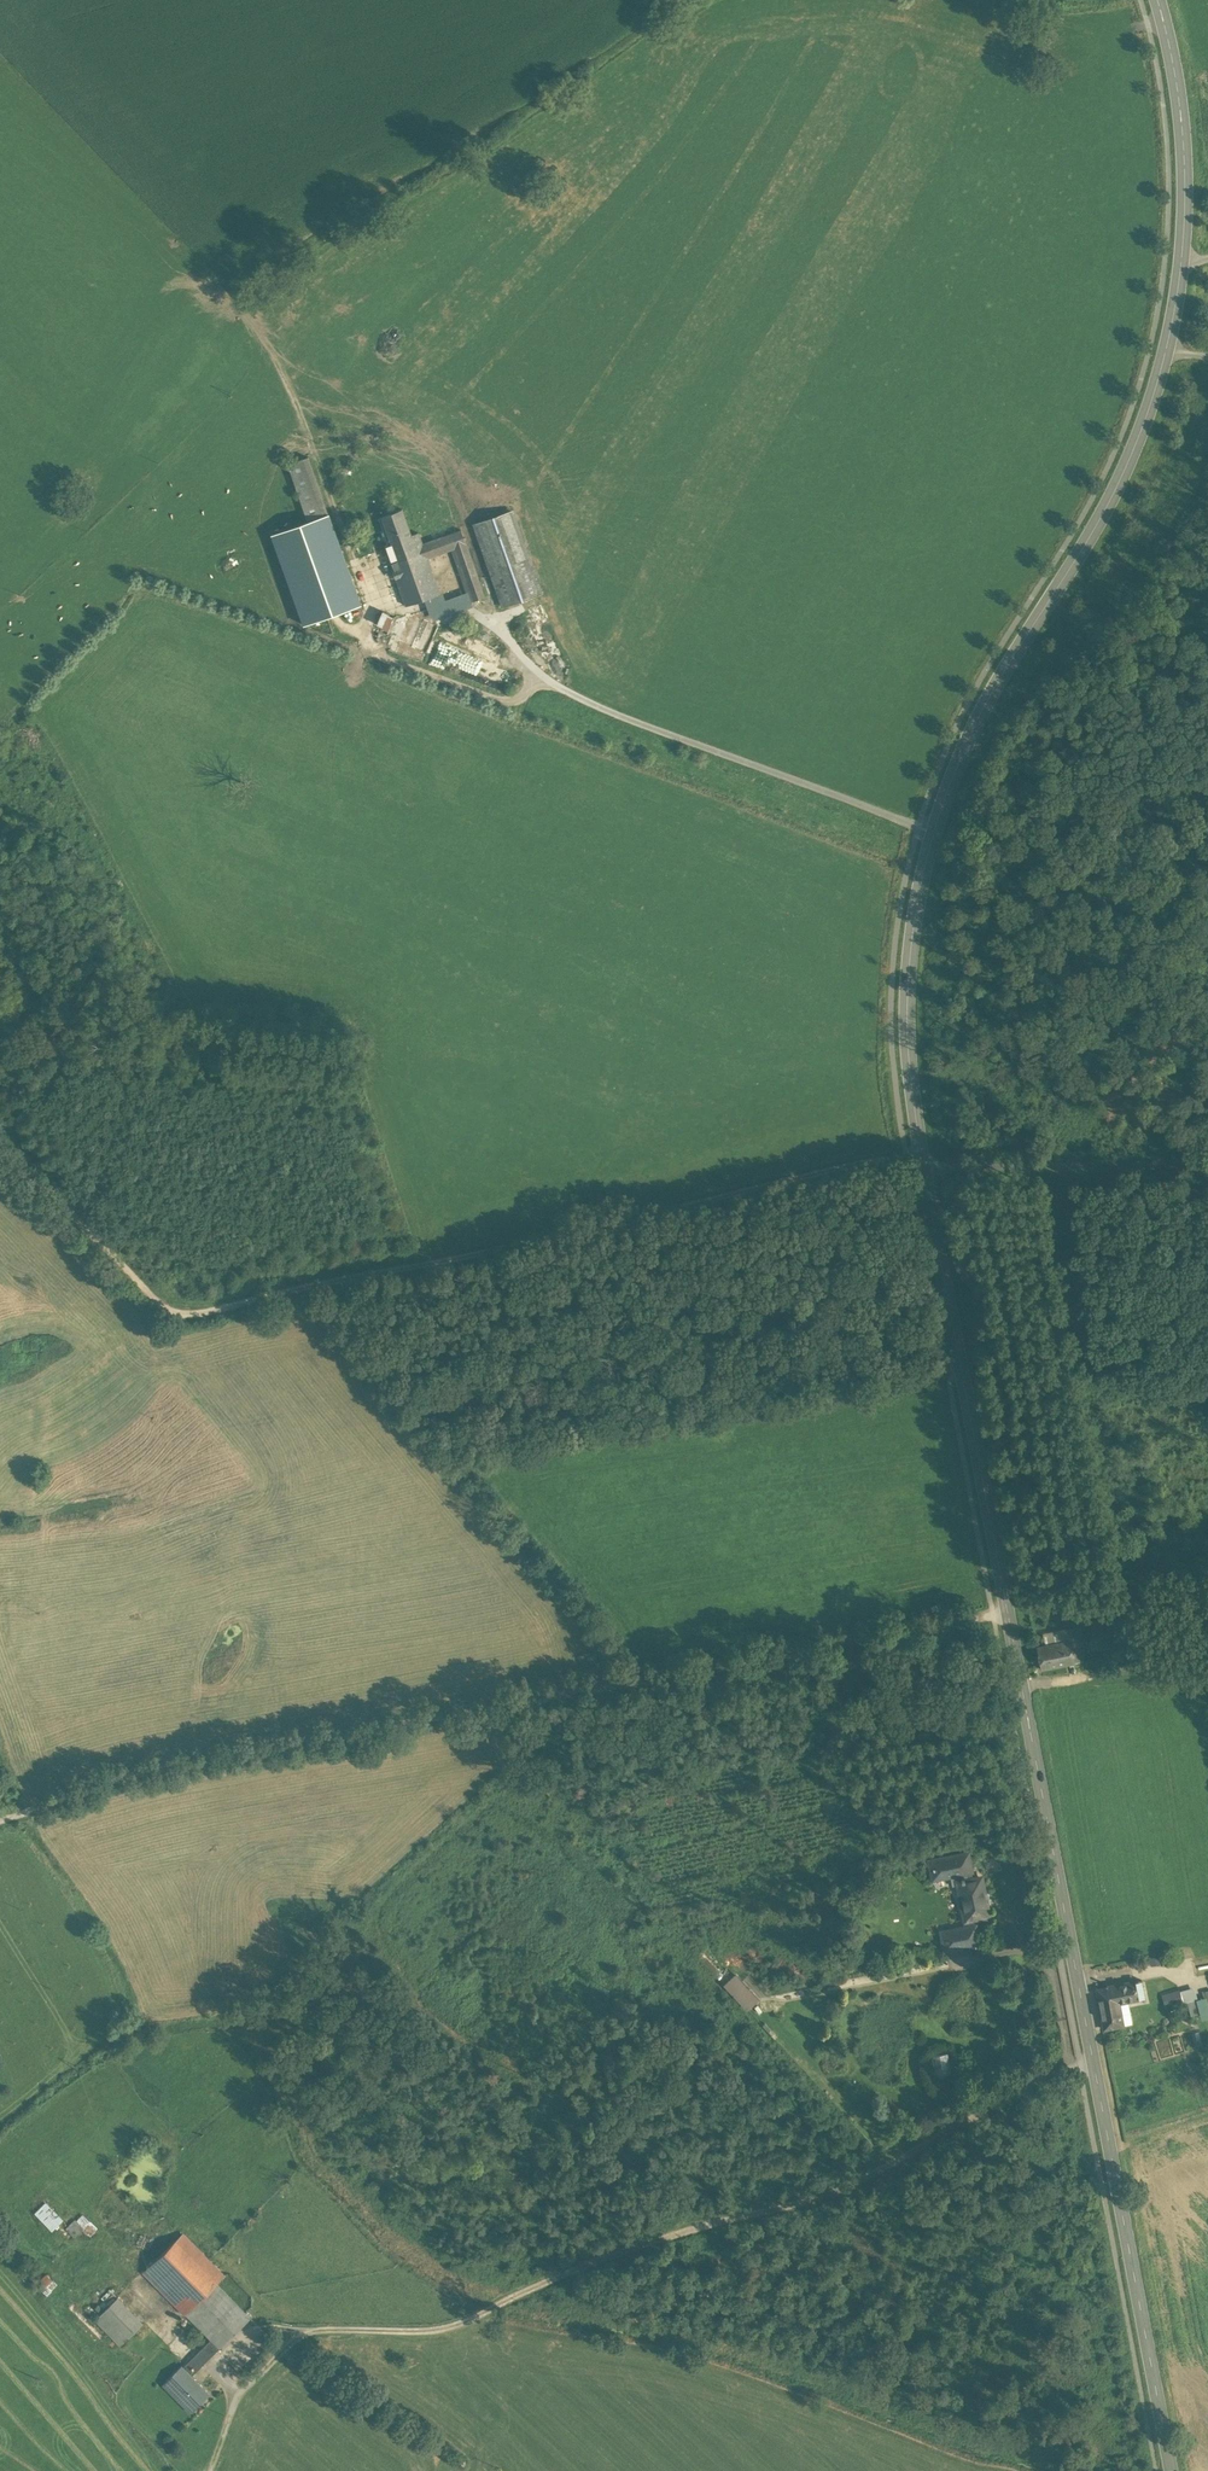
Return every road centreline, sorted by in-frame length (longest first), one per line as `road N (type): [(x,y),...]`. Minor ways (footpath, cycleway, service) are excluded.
road 1 (secondary): [(1171,2470),(922,1165)]
road 2 (secondary): [(922,1165),(907,1027),(912,940),(933,833),(1007,666),(1107,530),(1154,426),(1178,345),(1192,168),(1188,102),(1162,0)]
road 3 (track): [(922,1165),(906,1161),(195,1312),(174,1310),(149,1292),(0,1141)]
road 4 (track): [(267,2328),(452,2325),(843,2187),(1093,2054)]
road 5 (unclassified): [(1207,1164),(922,1165)]

